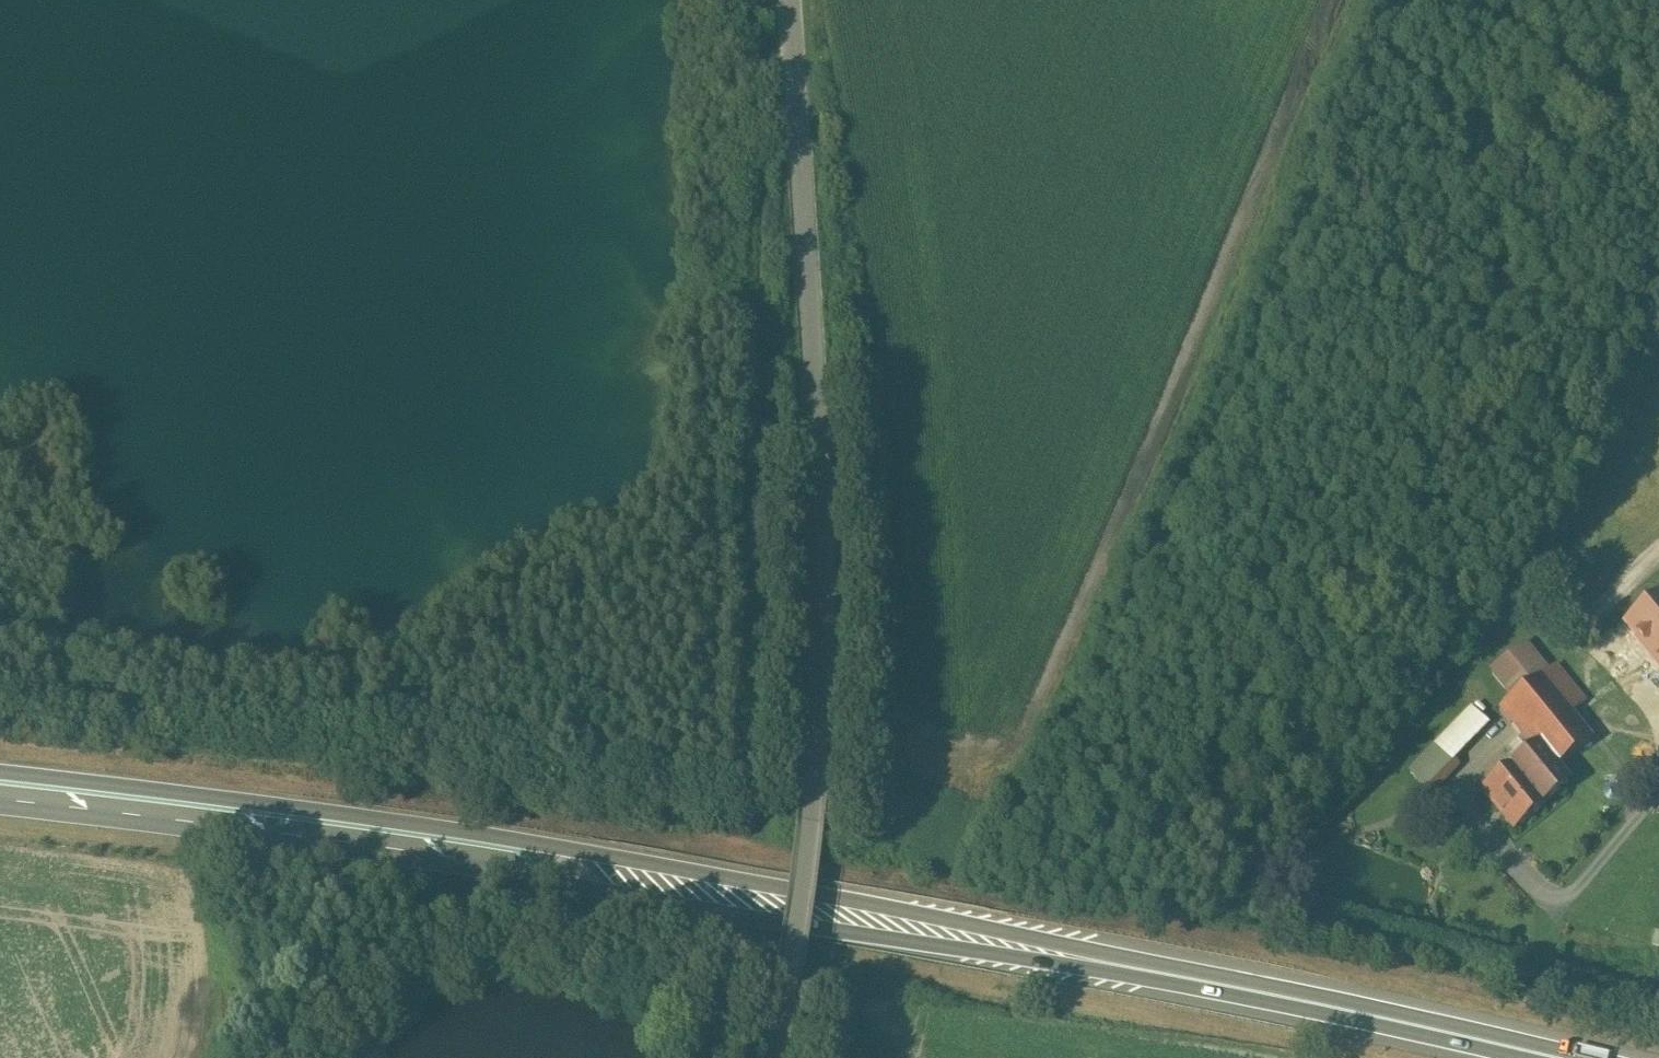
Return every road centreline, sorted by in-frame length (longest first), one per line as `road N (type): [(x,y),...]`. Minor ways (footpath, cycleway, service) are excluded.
road 1 (trunk): [(1591,1057),(775,883),(0,775)]
road 2 (trunk): [(0,800),(523,870),(1152,978),(1497,1057)]
road 3 (unclassified): [(769,1057),(810,823),(826,649),(795,0)]

